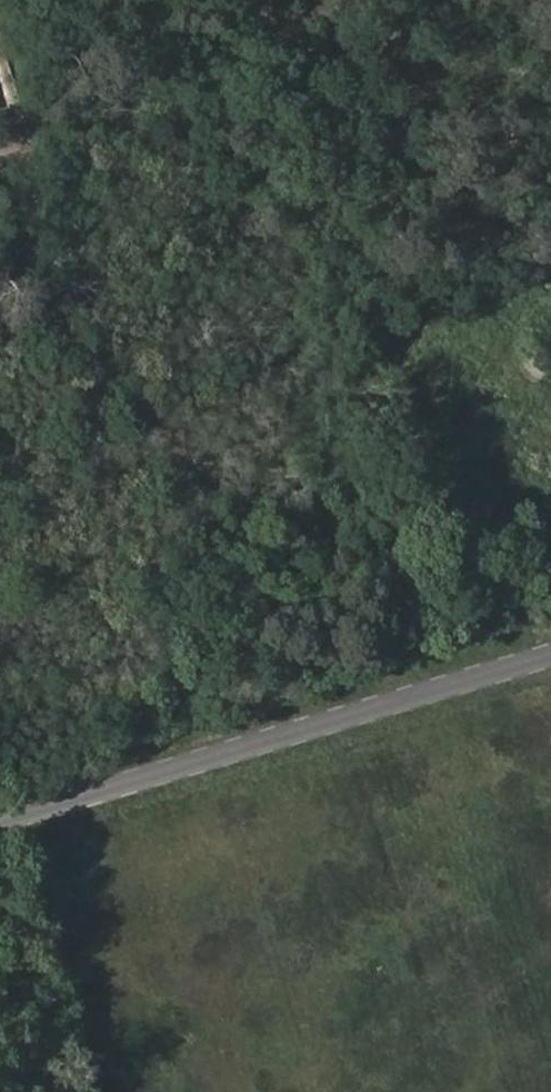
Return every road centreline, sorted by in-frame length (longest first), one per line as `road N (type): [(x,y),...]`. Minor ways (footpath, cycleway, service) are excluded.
road 1 (residential): [(0,821),(550,661)]

